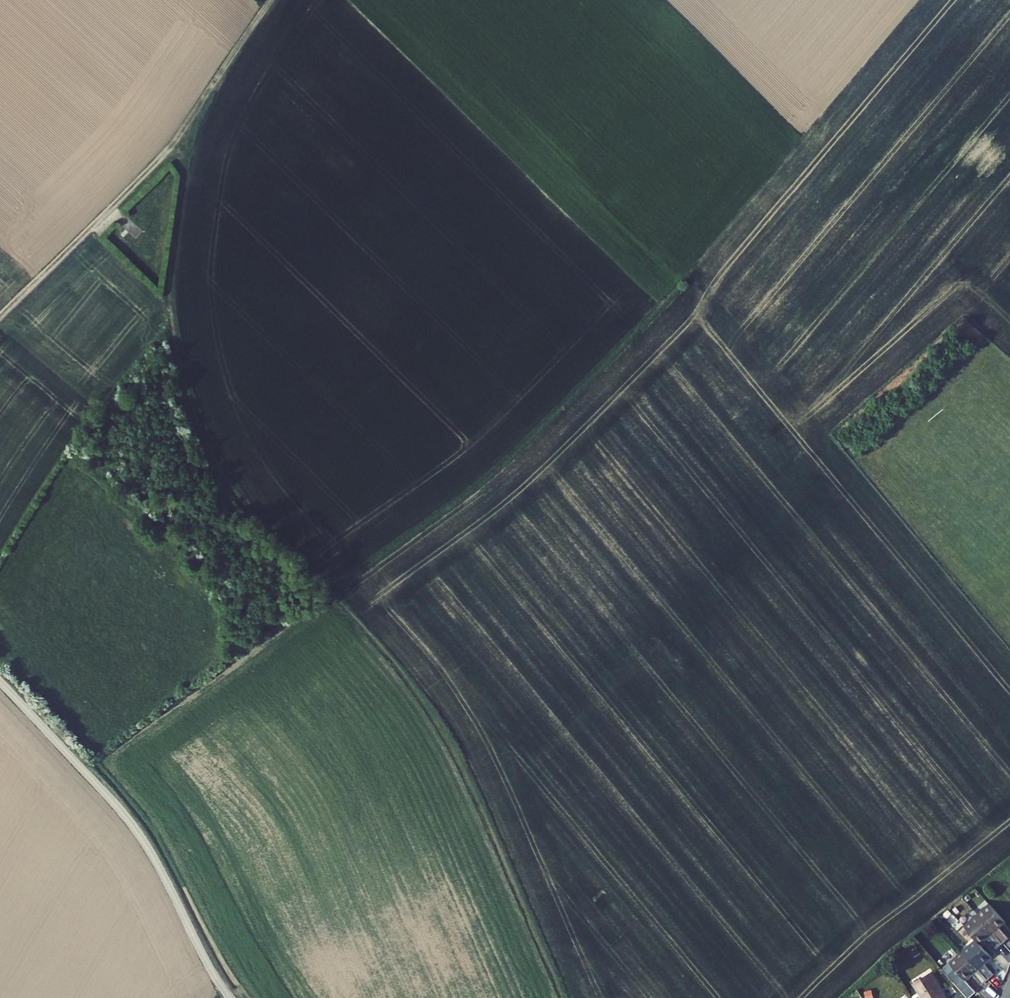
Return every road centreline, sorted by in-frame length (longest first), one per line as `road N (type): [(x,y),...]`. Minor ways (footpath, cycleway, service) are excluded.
road 1 (track): [(0,317),(107,213),(213,89),(267,0)]
road 2 (unclassified): [(230,997),(126,816),(0,681)]

